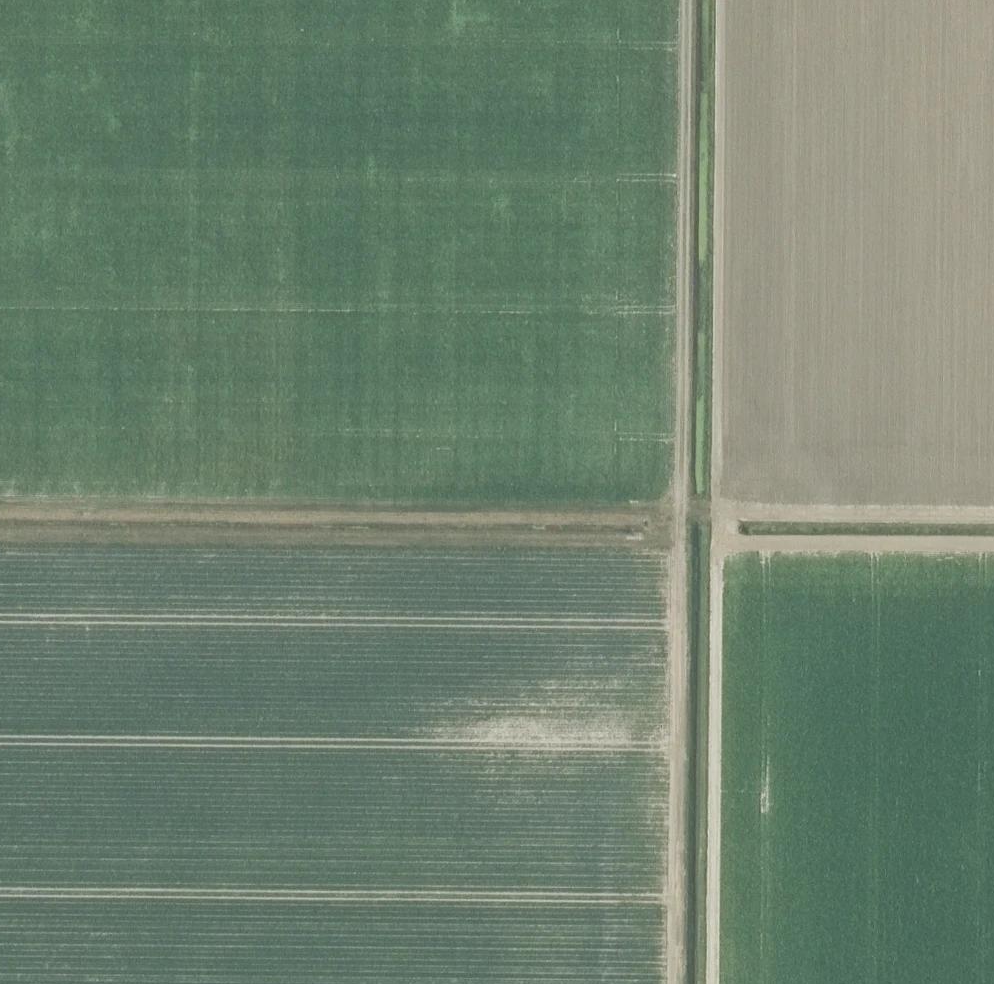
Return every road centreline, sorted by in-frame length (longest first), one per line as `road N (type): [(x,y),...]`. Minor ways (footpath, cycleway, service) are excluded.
road 1 (track): [(723,545),(993,547)]

